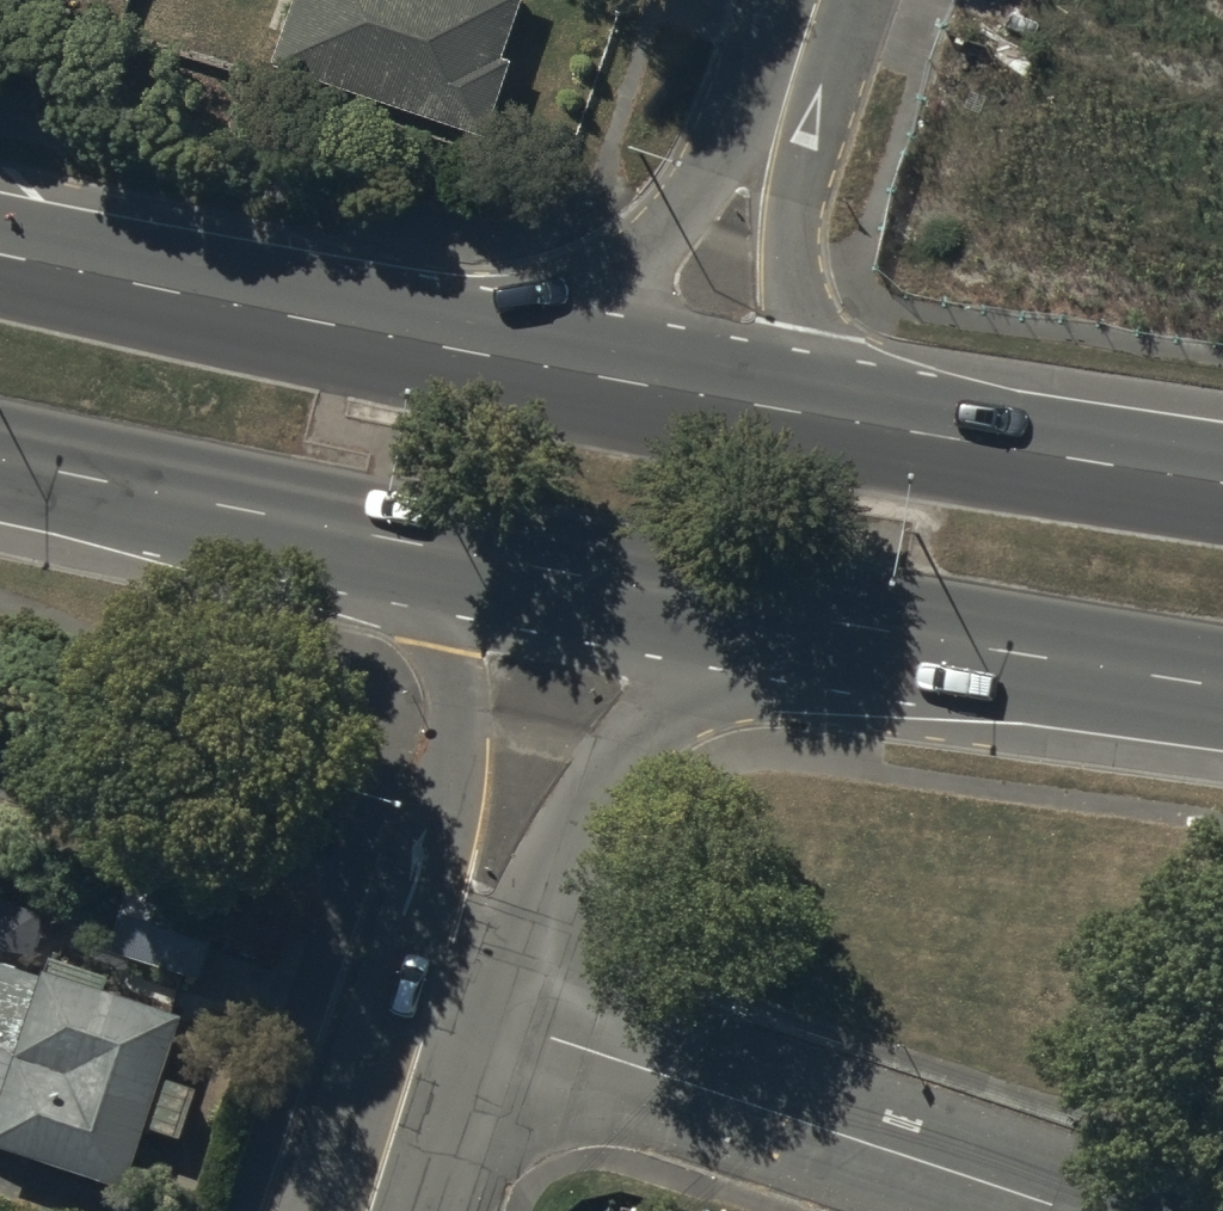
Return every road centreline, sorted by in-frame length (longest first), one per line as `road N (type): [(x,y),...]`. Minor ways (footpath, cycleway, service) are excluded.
road 1 (residential): [(433,1003),(1065,1210)]
road 2 (trunk): [(0,257),(519,369)]
road 3 (residential): [(781,615),(696,674),(433,1003)]
road 4 (residential): [(433,1003),(431,899),(455,749),(453,696),(443,649),(368,534)]
road 5 (trunk): [(1222,684),(781,615)]
road 6 (trunk): [(781,615),(368,534)]
road 7 (residential): [(519,369),(799,61)]
road 8 (trunk): [(844,423),(1222,486)]
road 9 (trunk): [(368,534),(0,459)]
road 10 (residential): [(799,61),(787,168),(800,288),(844,423)]
road 11 (trunk): [(519,369),(844,423)]
road 12 (residential): [(433,1003),(370,1210)]

